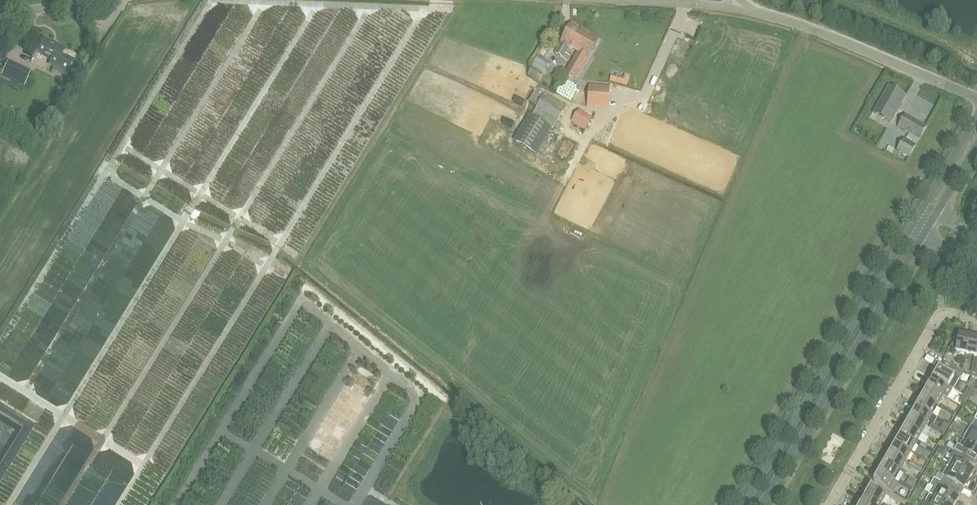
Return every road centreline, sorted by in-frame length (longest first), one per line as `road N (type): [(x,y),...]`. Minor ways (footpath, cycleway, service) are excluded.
road 1 (tertiary): [(976,118),(745,504)]
road 2 (tertiary): [(765,504),(925,238)]
road 3 (residential): [(976,318),(943,314),(934,322),(830,504)]
road 4 (unclassified): [(976,98),(815,29),(740,9)]

